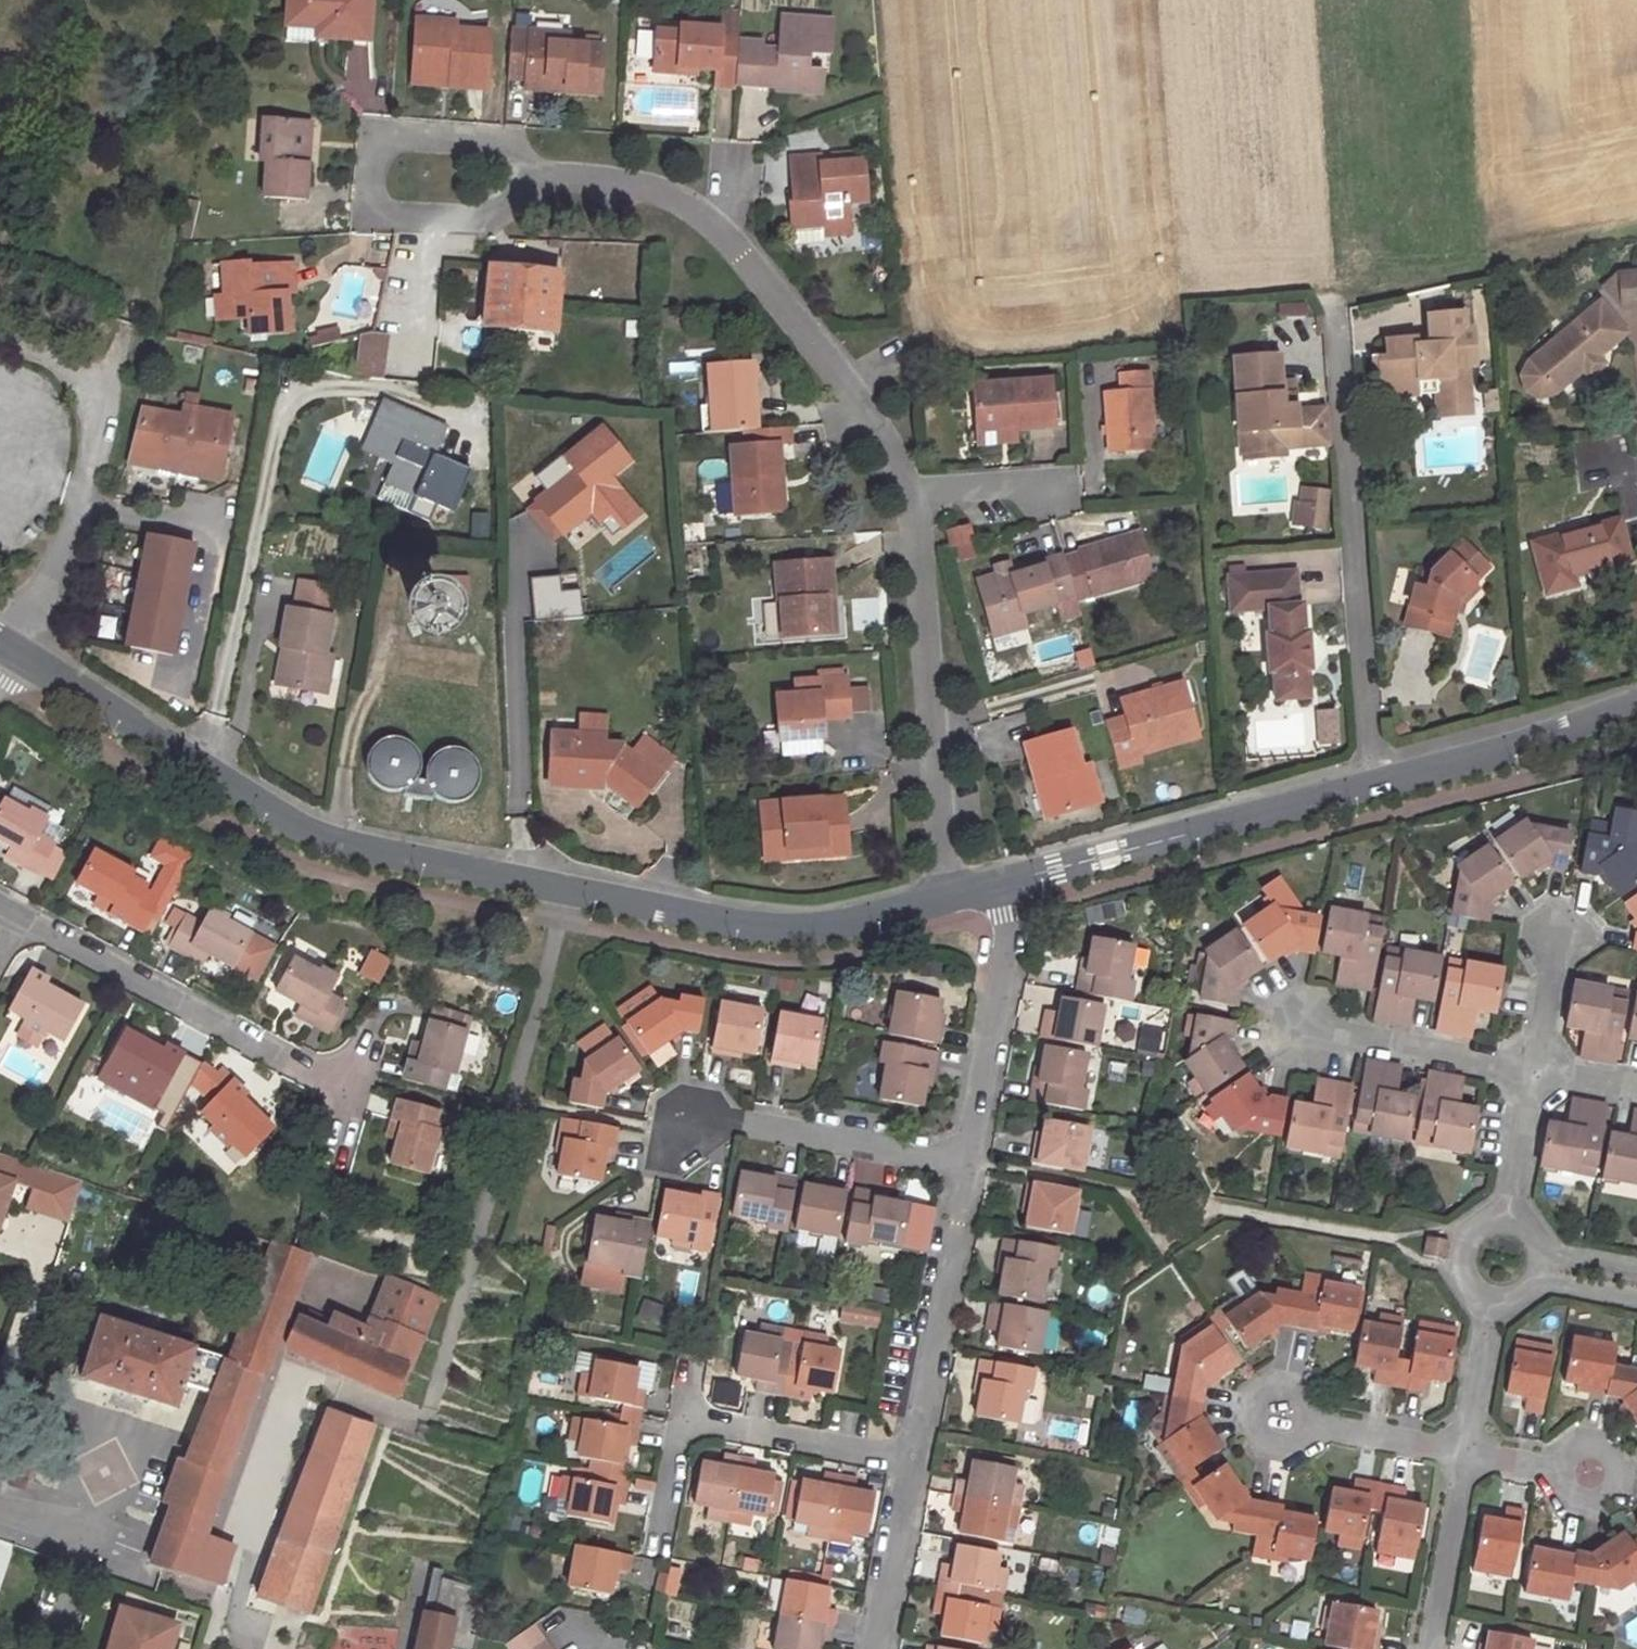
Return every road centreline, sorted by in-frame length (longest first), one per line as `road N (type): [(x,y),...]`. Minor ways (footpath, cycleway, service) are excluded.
road 1 (residential): [(9,649),(267,810),(333,841),(790,929),(944,896)]
road 2 (residential): [(542,180),(639,186),(680,200),(742,257),(858,406),(910,492),(944,896)]
road 3 (residential): [(875,1648),(1007,913),(1002,884)]
road 4 (residential): [(1002,884),(1636,702)]
road 5 (residential): [(352,1095),(0,907)]
road 6 (residential): [(542,180),(486,219),(382,216),(368,191),(370,159),(387,136),(507,143)]
road 7 (residential): [(1423,1648),(1489,1297)]
road 8 (residential): [(1504,1222),(1560,922)]

